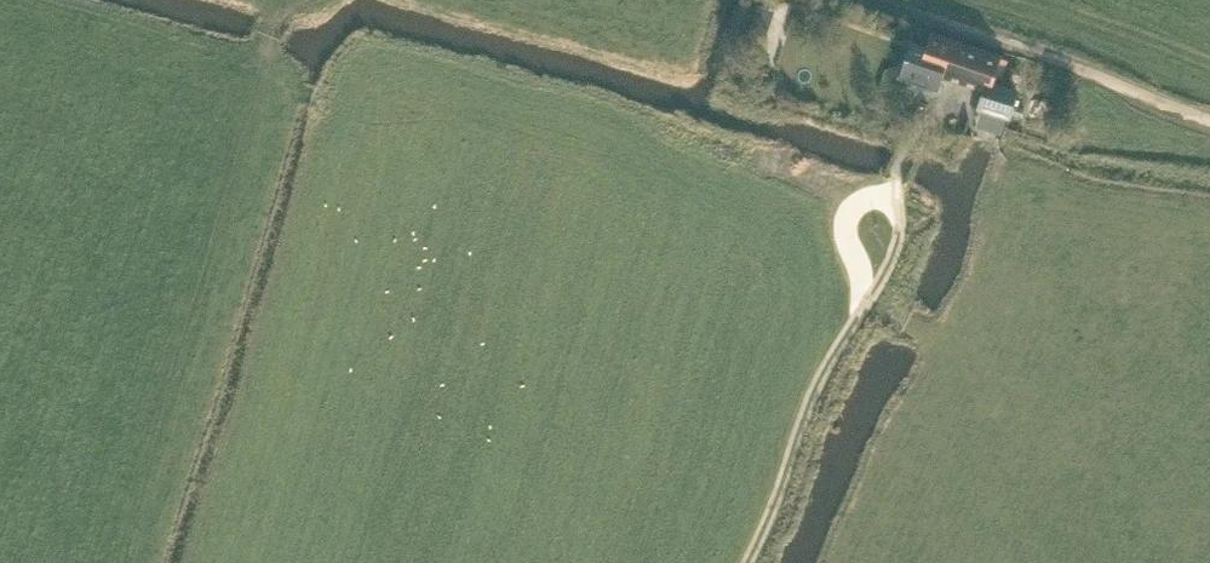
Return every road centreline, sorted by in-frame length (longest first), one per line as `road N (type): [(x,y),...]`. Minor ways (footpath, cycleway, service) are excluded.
road 1 (track): [(876,0),(1059,58),(1209,120)]

